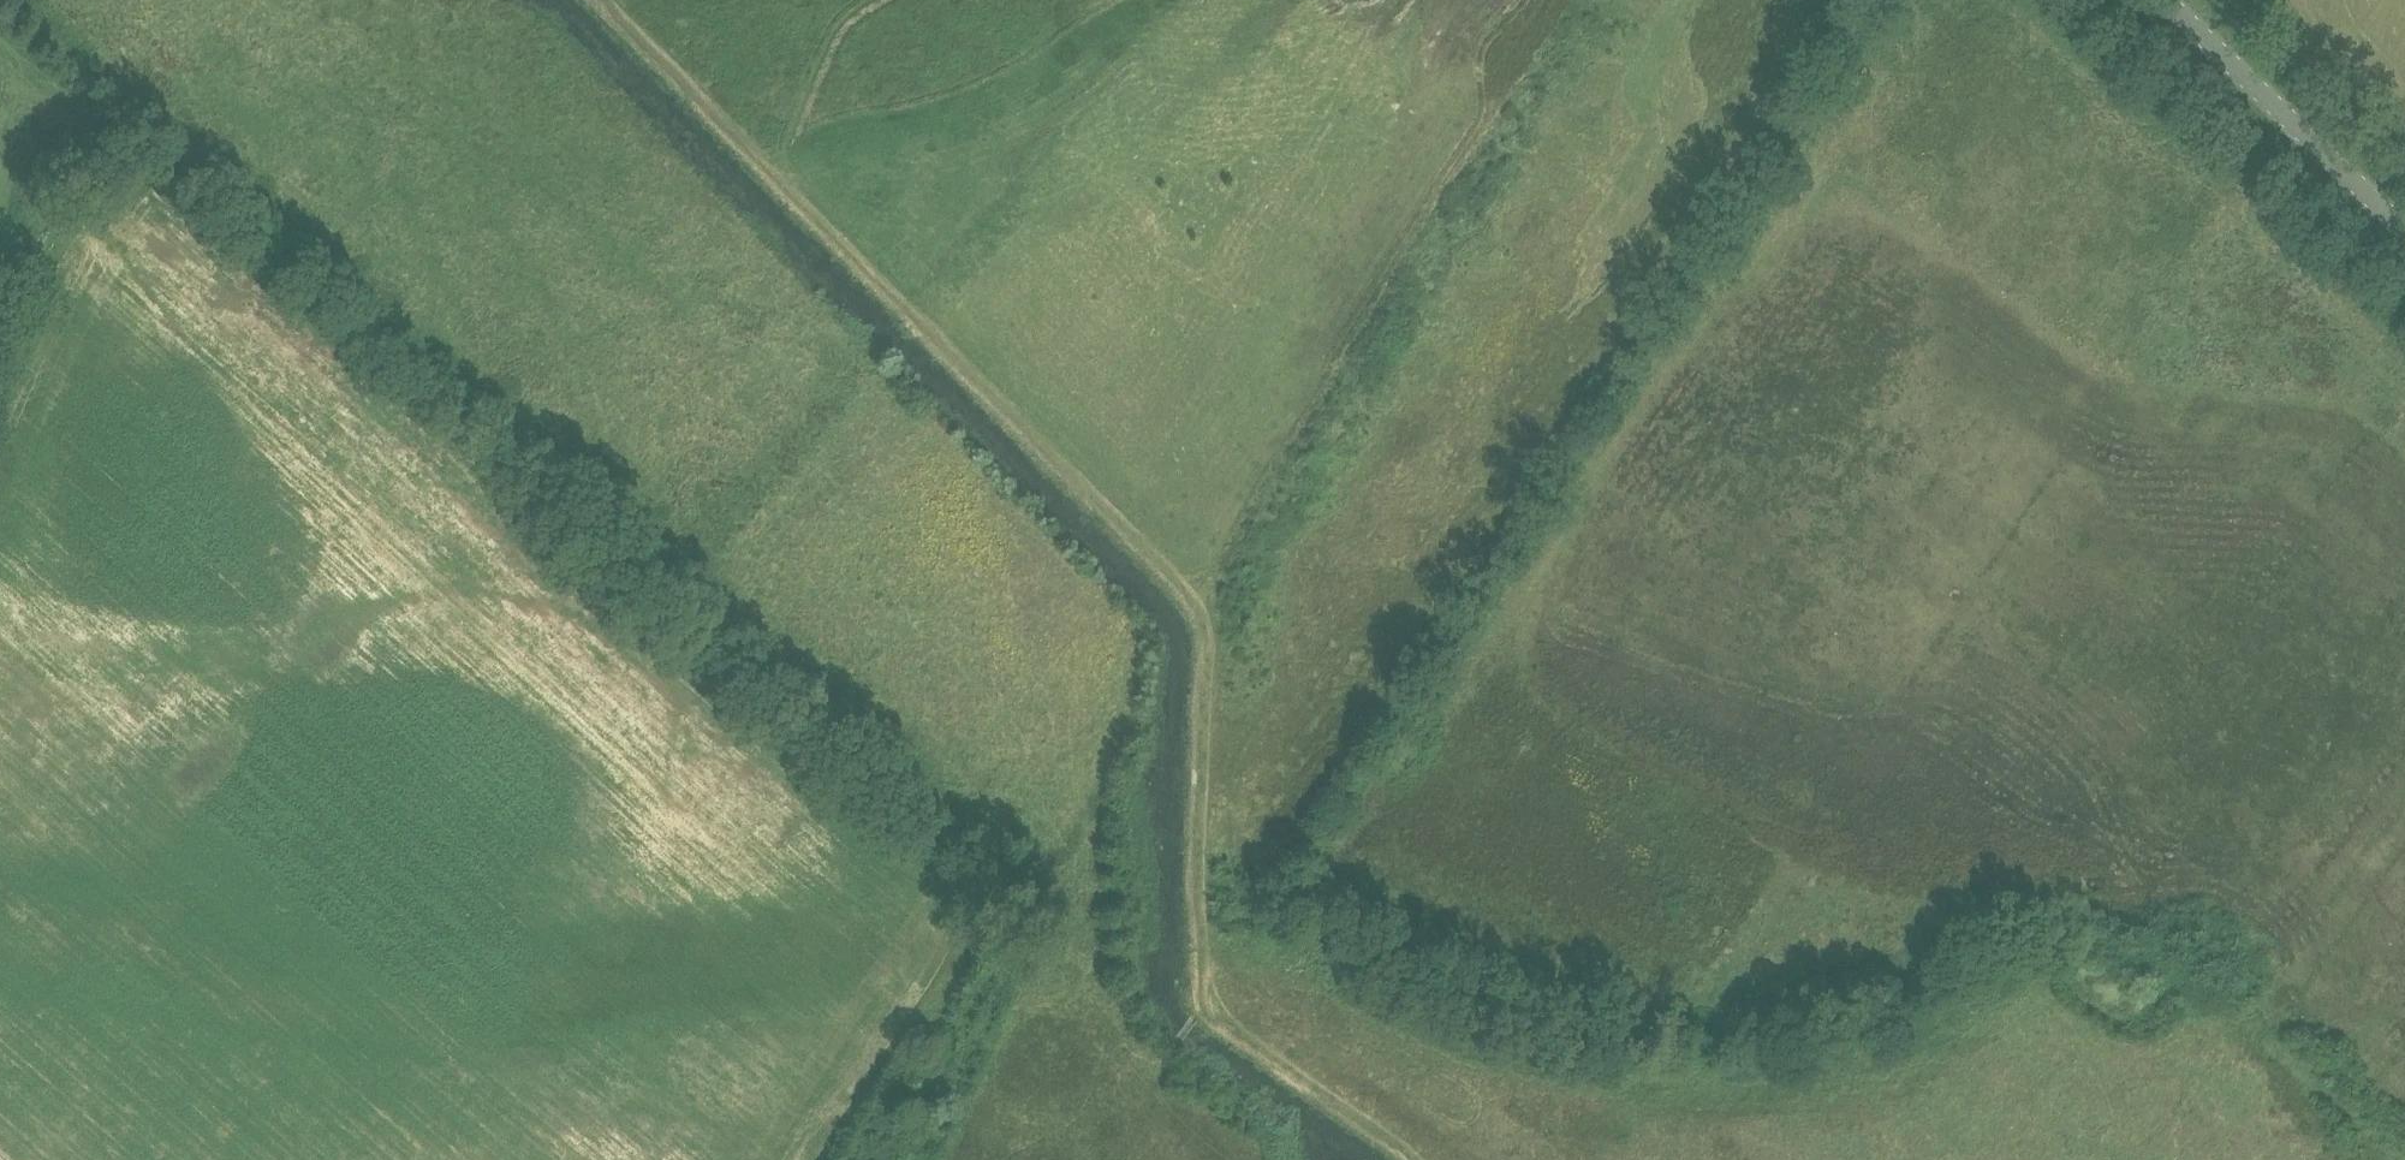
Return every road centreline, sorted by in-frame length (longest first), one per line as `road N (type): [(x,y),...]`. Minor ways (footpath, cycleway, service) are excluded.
road 1 (tertiary): [(2404,232),(2161,0)]

